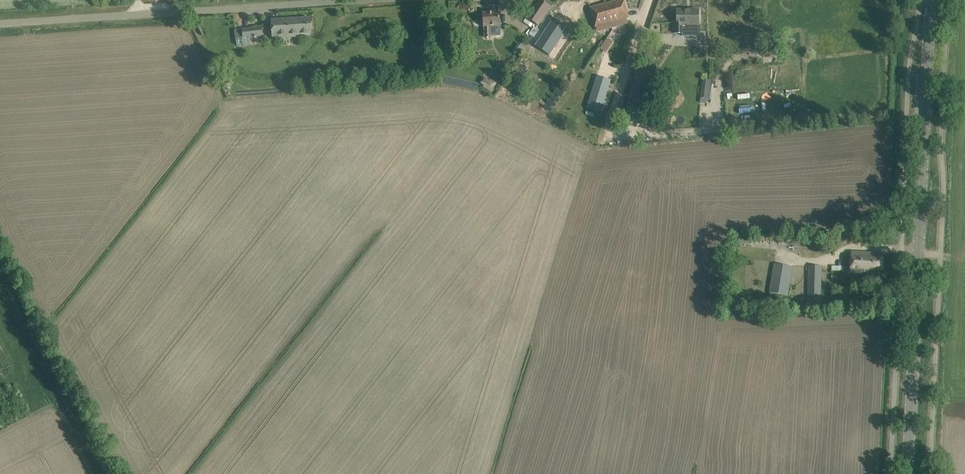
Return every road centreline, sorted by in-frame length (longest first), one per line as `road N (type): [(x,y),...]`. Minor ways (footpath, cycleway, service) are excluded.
road 1 (tertiary): [(910,473),(931,0)]
road 2 (unclassified): [(0,21),(320,0)]

